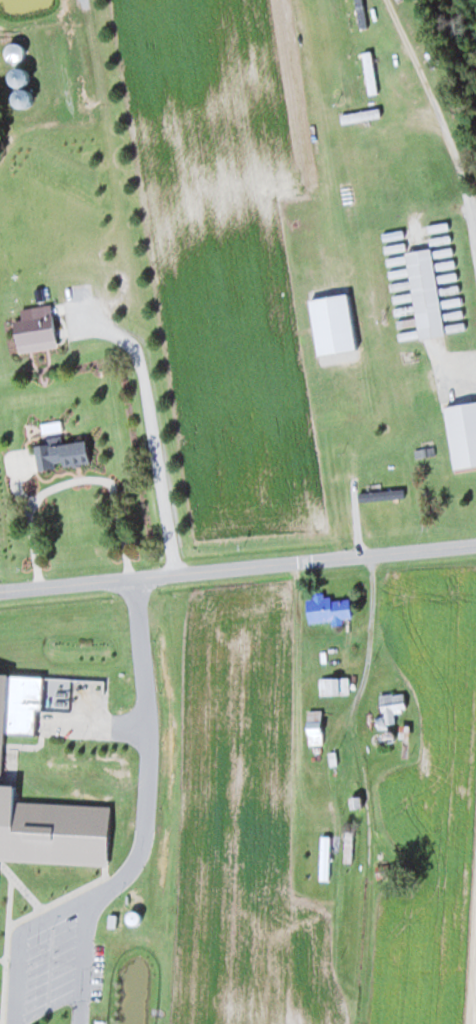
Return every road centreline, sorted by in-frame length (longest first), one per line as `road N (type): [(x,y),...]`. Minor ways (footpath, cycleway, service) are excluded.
road 1 (residential): [(0,590),(475,545)]
road 2 (residential): [(372,557),(371,654),(354,716),(370,810),(358,1023)]
road 3 (residential): [(475,266),(448,126),(388,0)]

